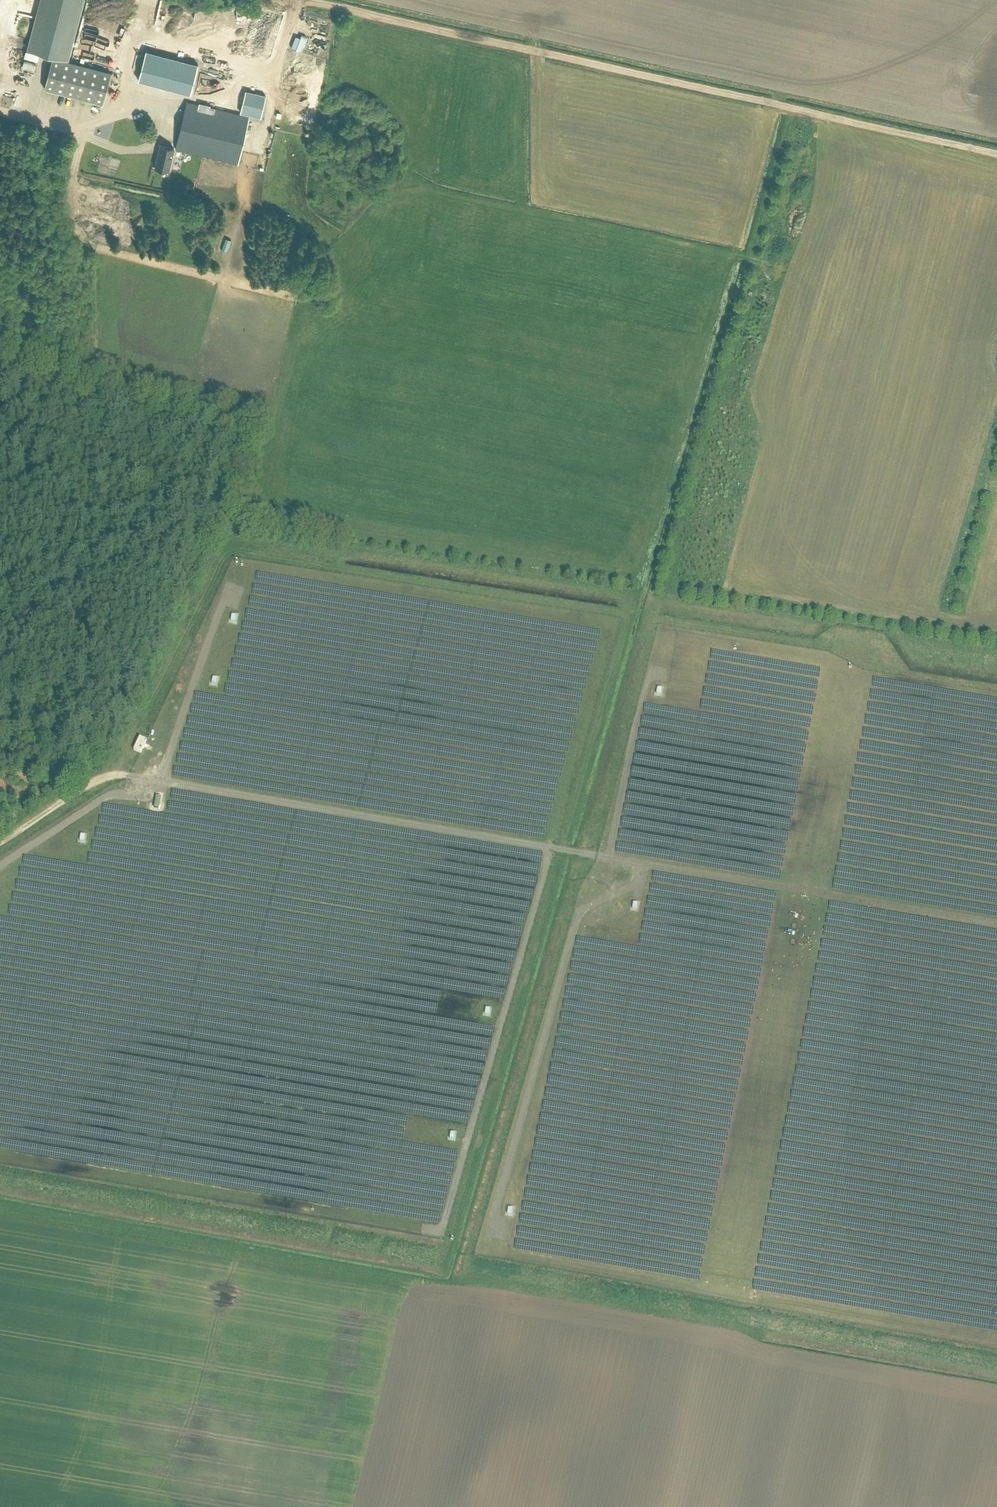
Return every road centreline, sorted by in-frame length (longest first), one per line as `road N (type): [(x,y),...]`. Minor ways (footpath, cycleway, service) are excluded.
road 1 (track): [(996,926),(118,776)]
road 2 (track): [(996,153),(311,0)]

